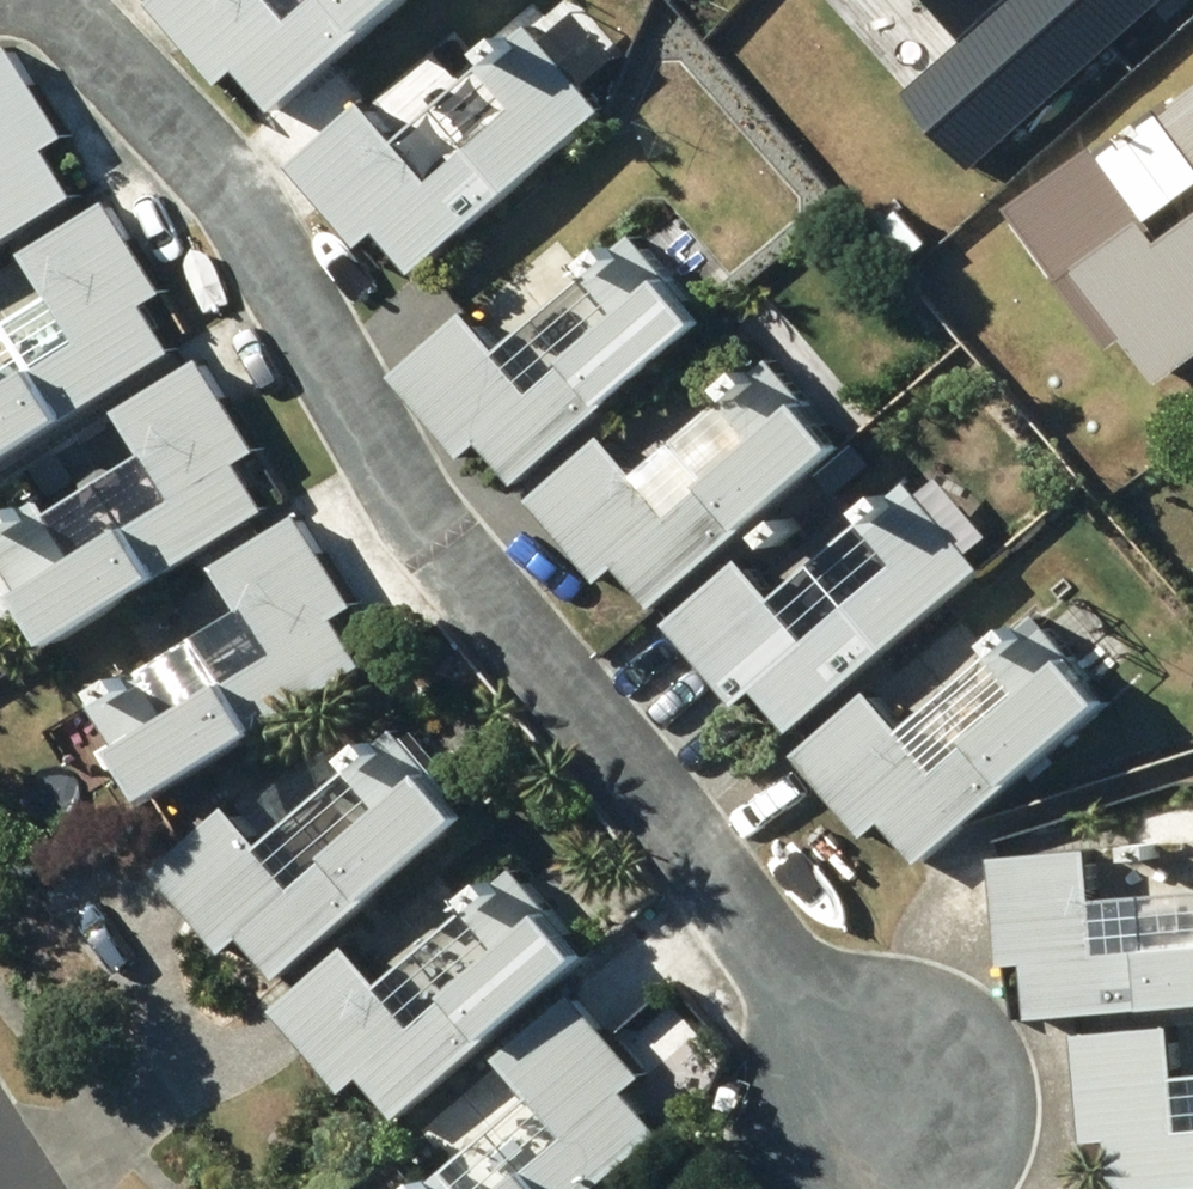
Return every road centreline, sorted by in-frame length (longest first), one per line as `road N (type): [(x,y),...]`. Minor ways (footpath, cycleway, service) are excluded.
road 1 (residential): [(55,0),(78,11),(217,183),(390,457),(889,1097)]

